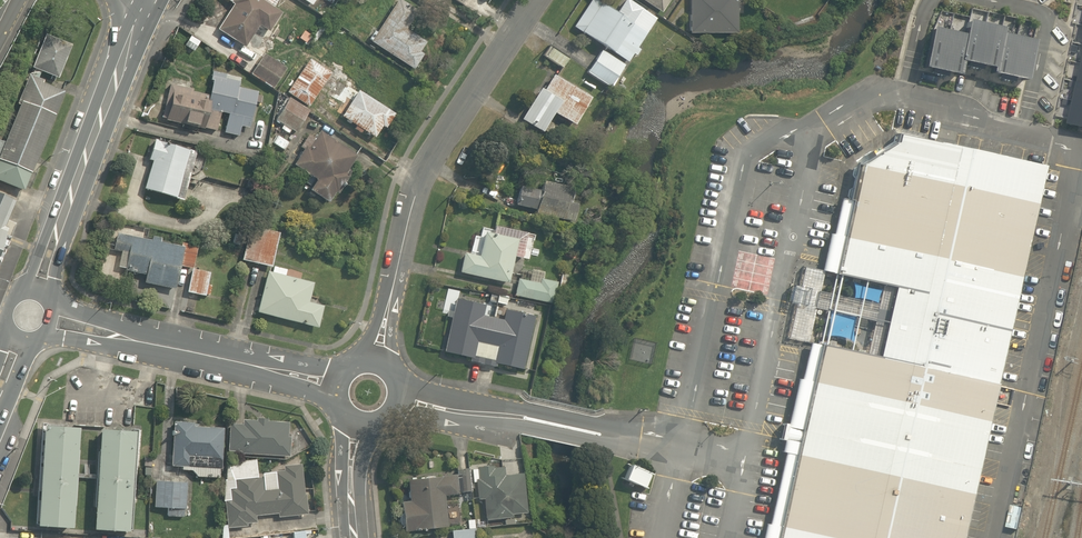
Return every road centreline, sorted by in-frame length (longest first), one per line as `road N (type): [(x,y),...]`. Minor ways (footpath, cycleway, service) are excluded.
road 1 (unclassified): [(375,360),(424,167),(536,0)]
road 2 (secondary): [(41,293),(41,275),(151,0)]
road 3 (unclassified): [(55,320),(334,384)]
road 4 (residential): [(399,399),(641,442)]

